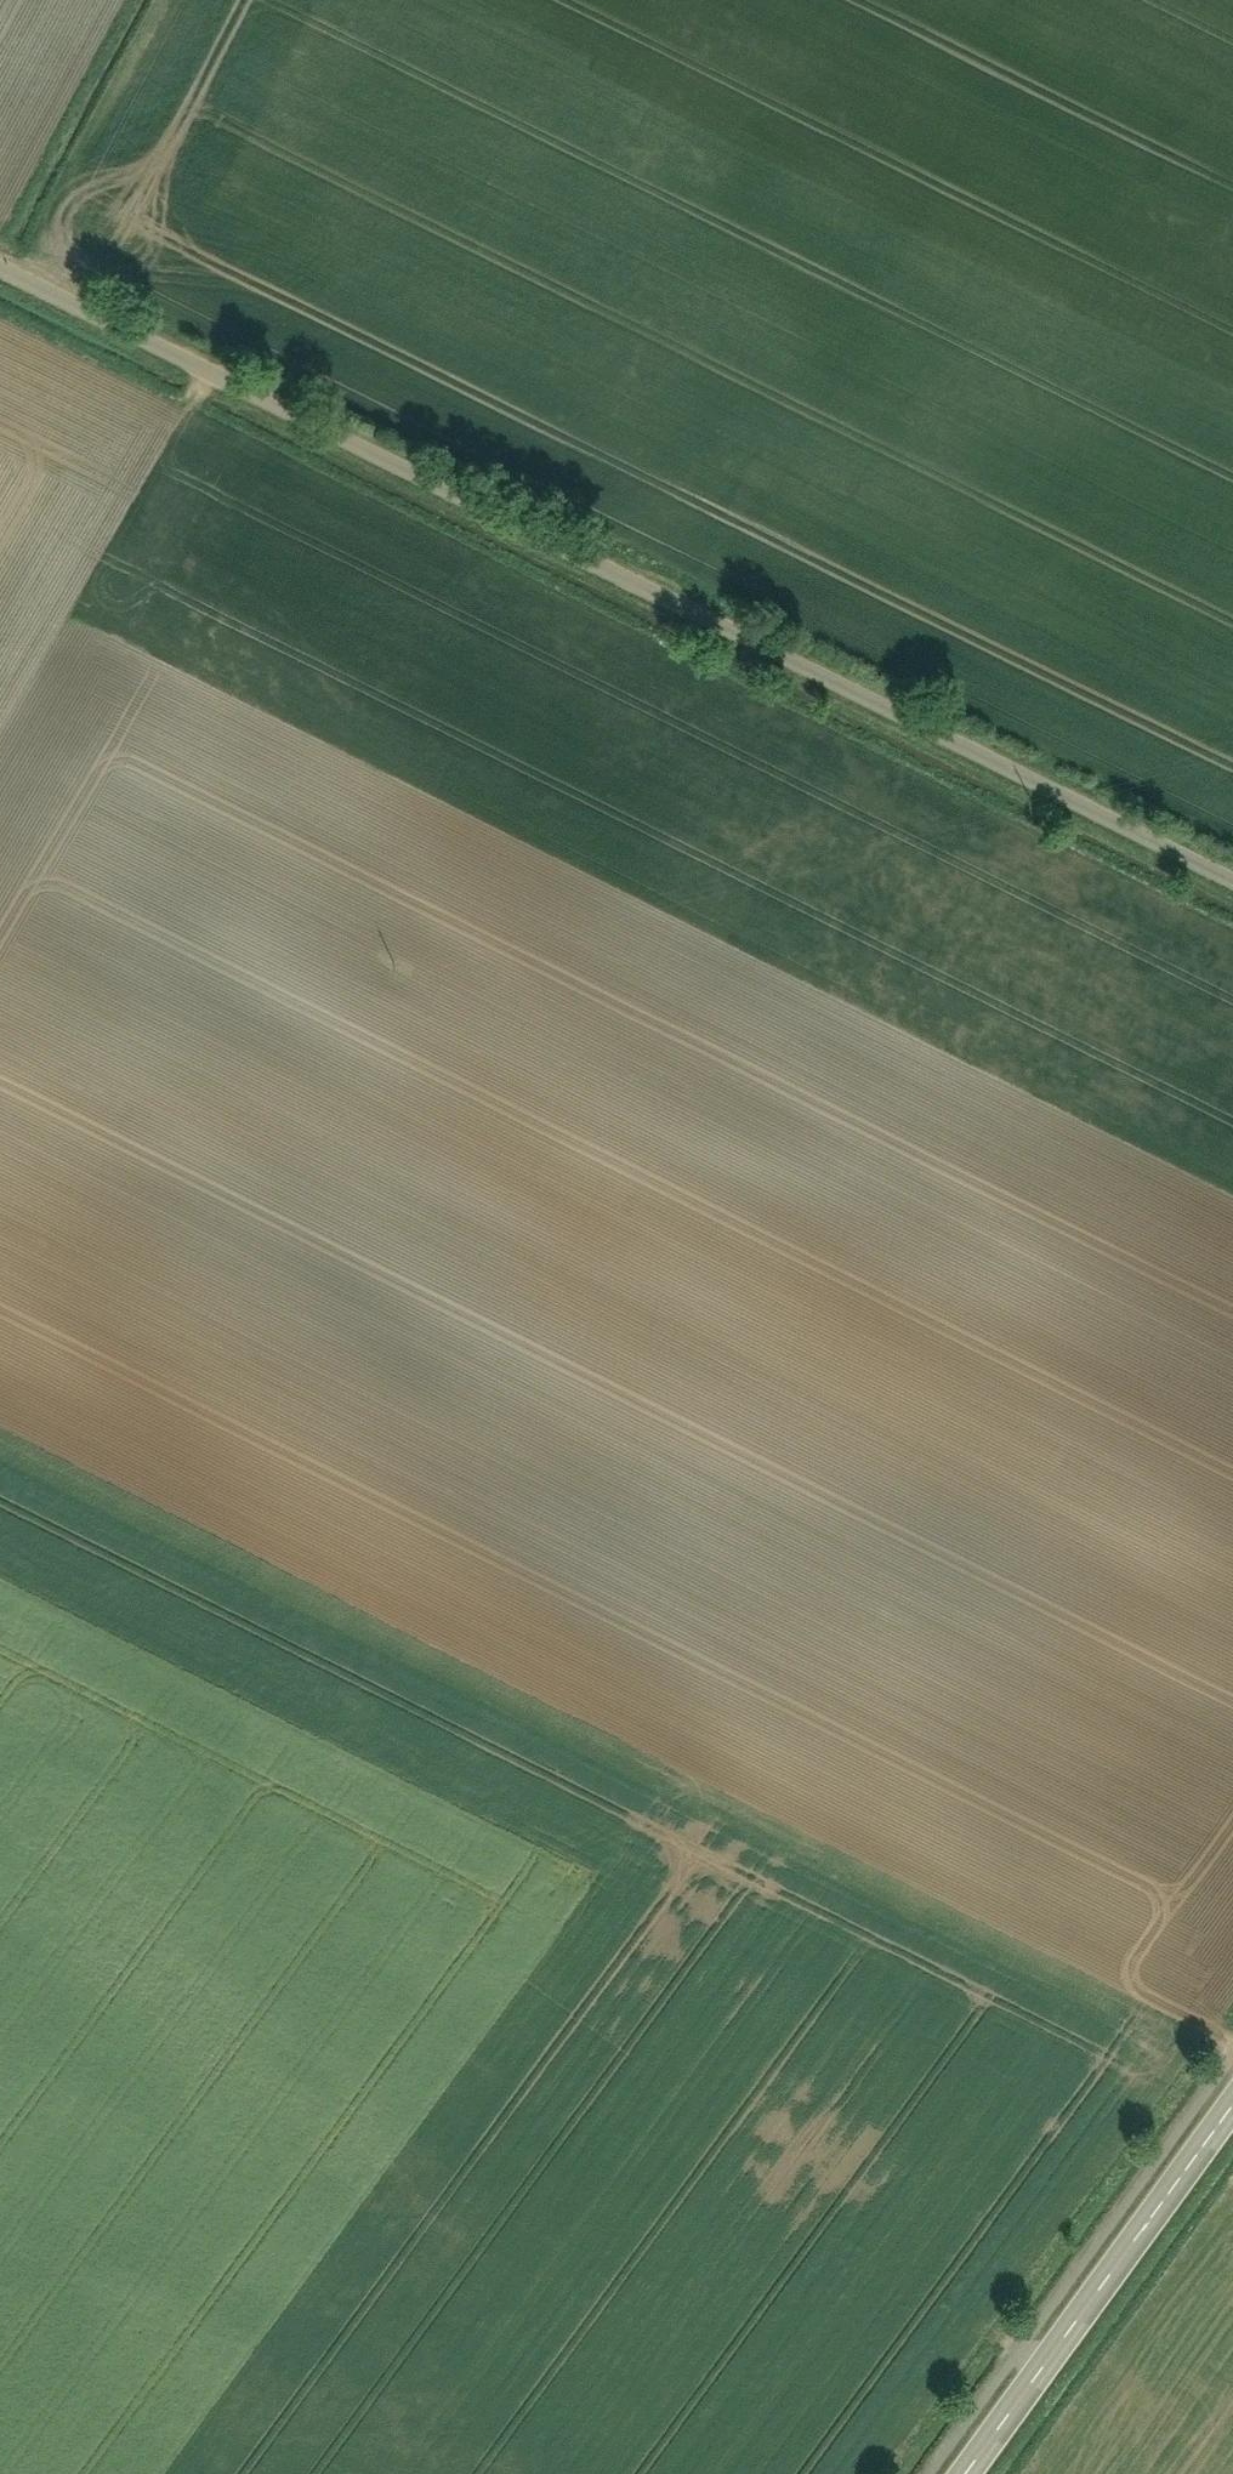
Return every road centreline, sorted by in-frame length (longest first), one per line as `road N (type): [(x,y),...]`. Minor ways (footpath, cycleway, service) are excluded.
road 1 (residential): [(1232,868),(0,249)]
road 2 (secondary): [(967,2473),(1232,2106)]

